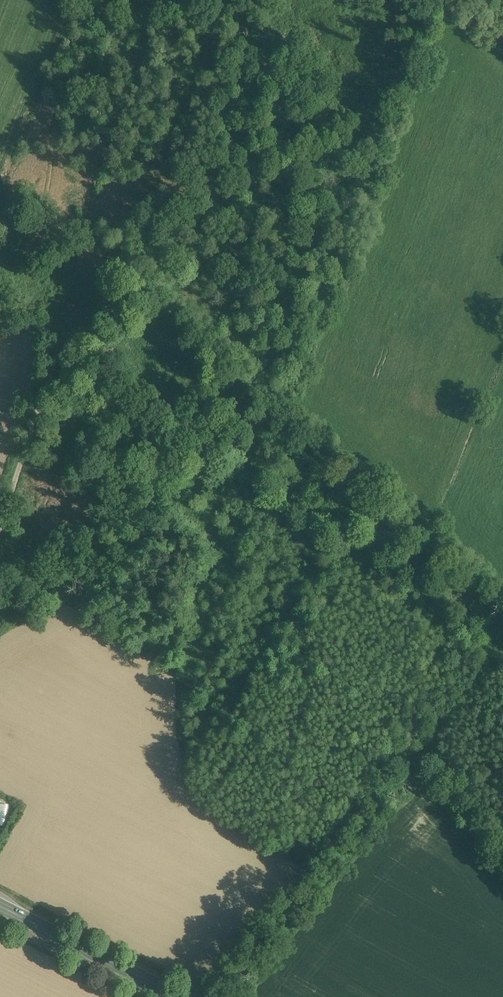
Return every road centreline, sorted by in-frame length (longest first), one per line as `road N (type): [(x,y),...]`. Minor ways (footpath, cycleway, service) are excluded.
road 1 (primary): [(0,905),(180,996)]

